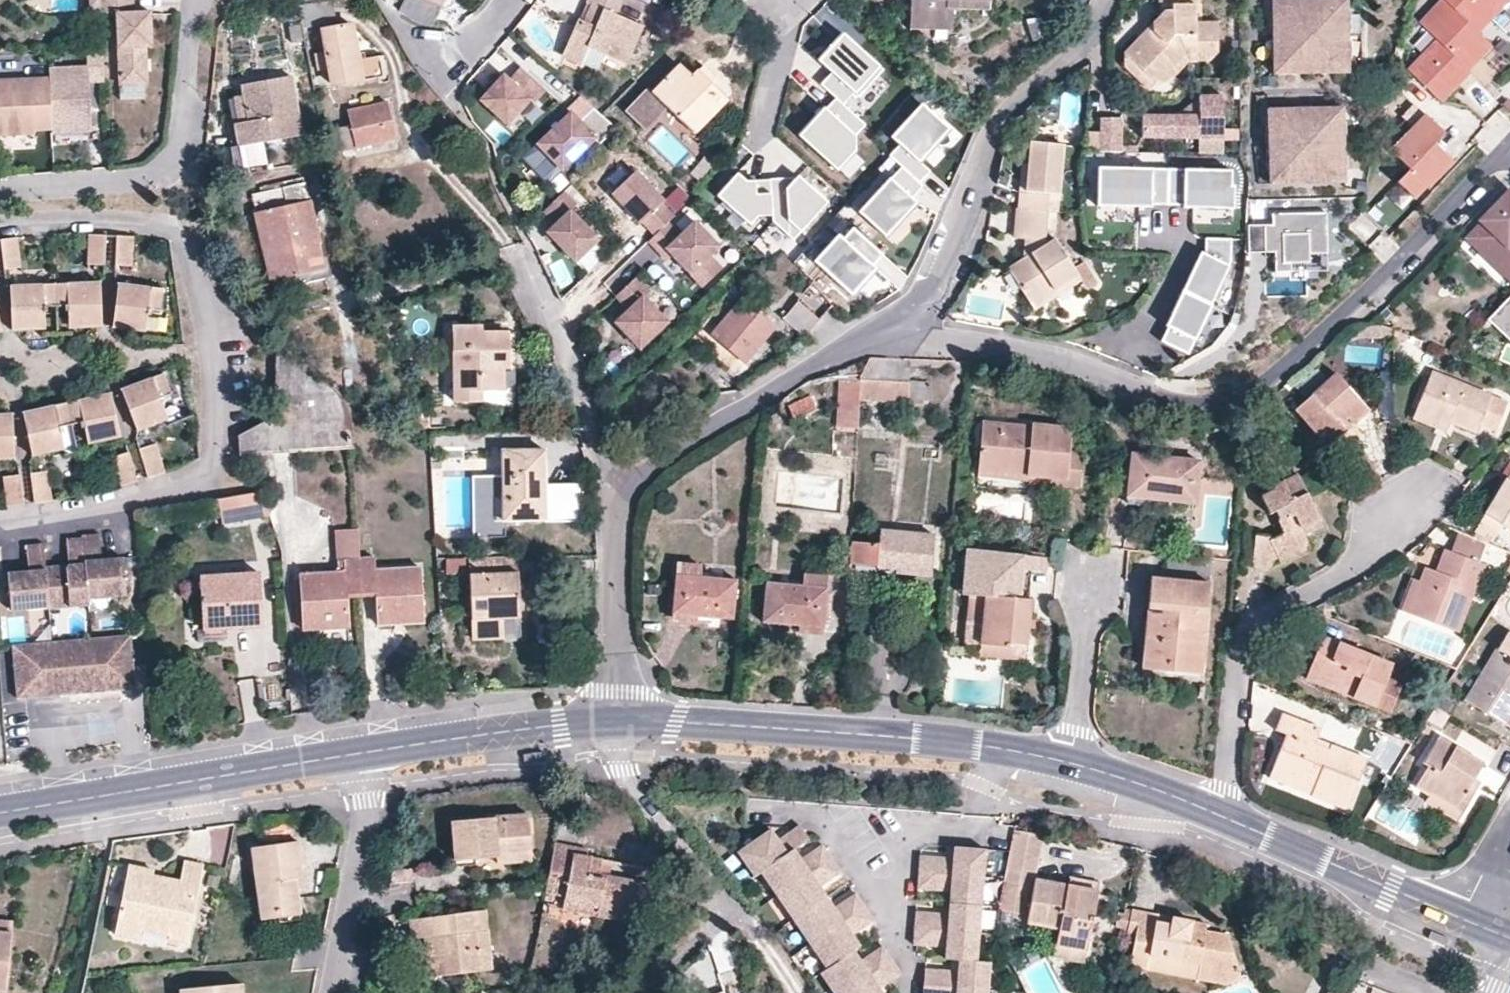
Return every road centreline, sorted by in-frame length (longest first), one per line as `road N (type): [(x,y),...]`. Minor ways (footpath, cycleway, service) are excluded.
road 1 (residential): [(1507,149),(1394,271),(1282,364),(1225,395),(1139,385),(1003,344),(893,333)]
road 2 (residential): [(0,523),(213,474),(213,342),(186,226),(118,219),(0,225)]
road 3 (tertiary): [(1071,763),(914,738),(619,723)]
road 4 (residential): [(893,333),(947,254),(1000,129),(1082,46),(1105,0)]
road 5 (residential): [(1406,510),(1356,563),(1246,637),(1221,813)]
road 6 (tertiary): [(361,754),(0,811)]
road 7 (residential): [(0,190),(143,177),(168,166),(183,143),(199,9),(207,0)]
road 8 (residential): [(893,333),(687,435),(639,469),(615,502)]
road 9 (tertiary): [(1464,918),(1221,813)]
road 10 (residential): [(529,256),(570,348),(615,502)]
road 11 (tertiary): [(619,723),(361,754)]
road 12 (residential): [(361,754),(368,824),(335,992)]
road 13 (residential): [(619,723),(615,502)]
road 14 (residential): [(723,902),(625,770),(619,723)]
road 15 (residential): [(1088,580),(1071,763)]
road 16 (tertiary): [(1221,813),(1071,763)]
road 17 (residential): [(637,992),(723,902)]

